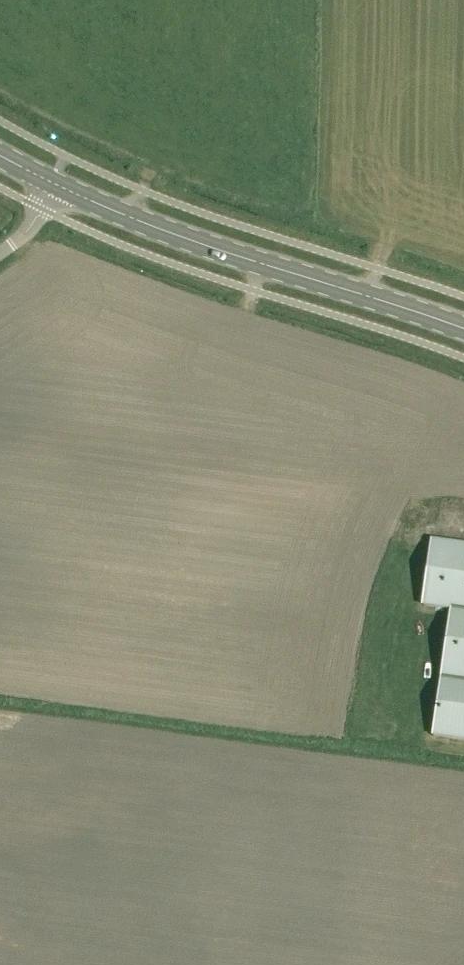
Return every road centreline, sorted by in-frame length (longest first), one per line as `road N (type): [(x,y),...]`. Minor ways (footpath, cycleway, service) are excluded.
road 1 (secondary): [(463,327),(223,251),(54,183)]

